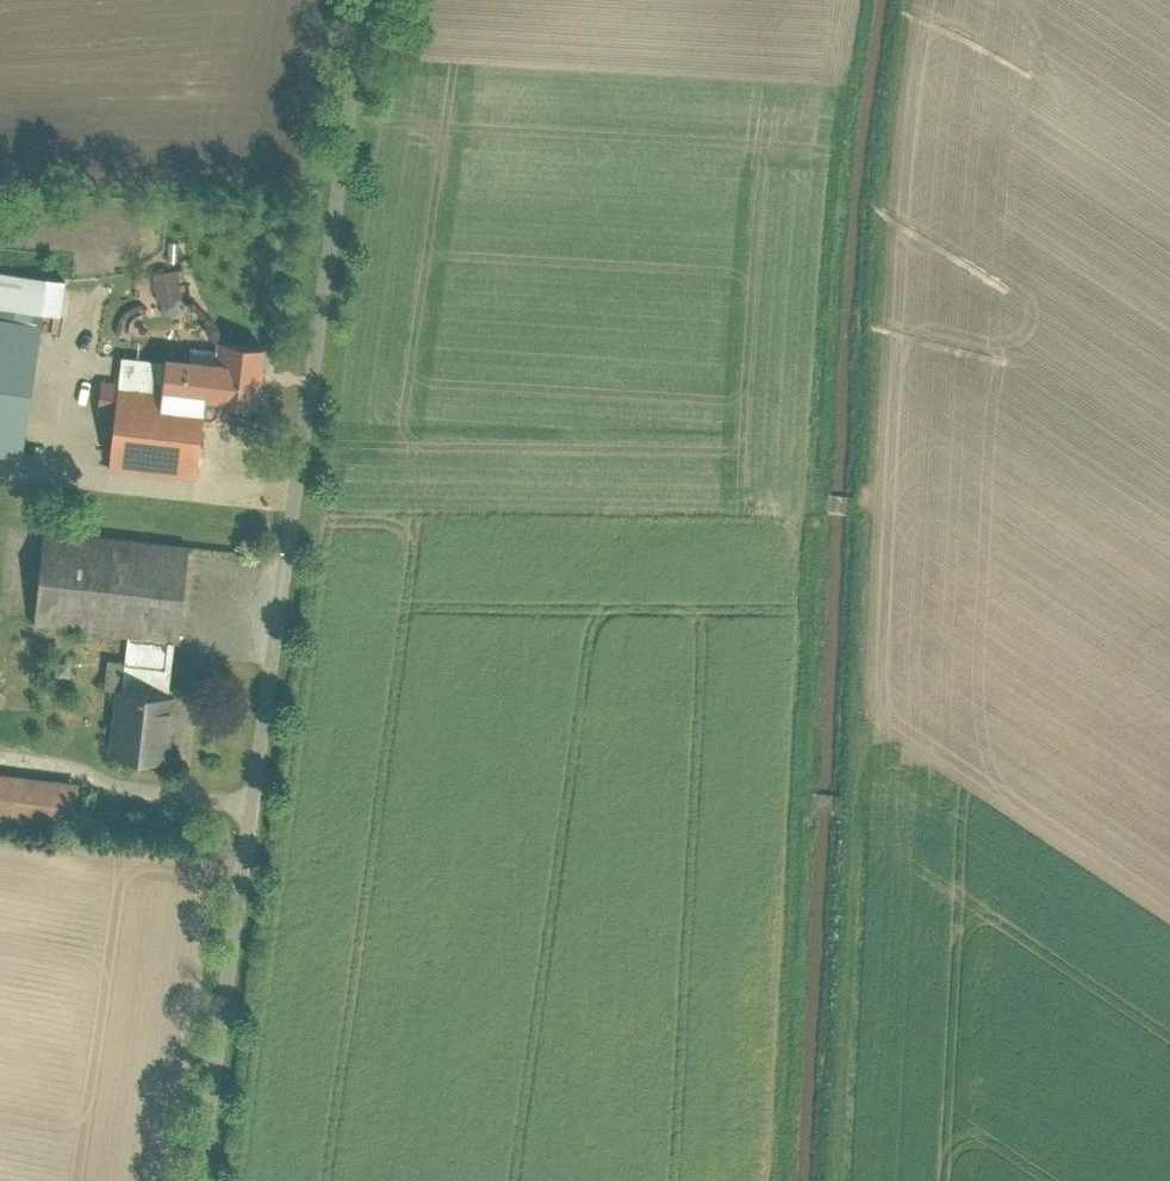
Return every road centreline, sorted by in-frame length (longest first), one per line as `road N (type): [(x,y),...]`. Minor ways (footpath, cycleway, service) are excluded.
road 1 (unclassified): [(186,1180),(361,0)]

